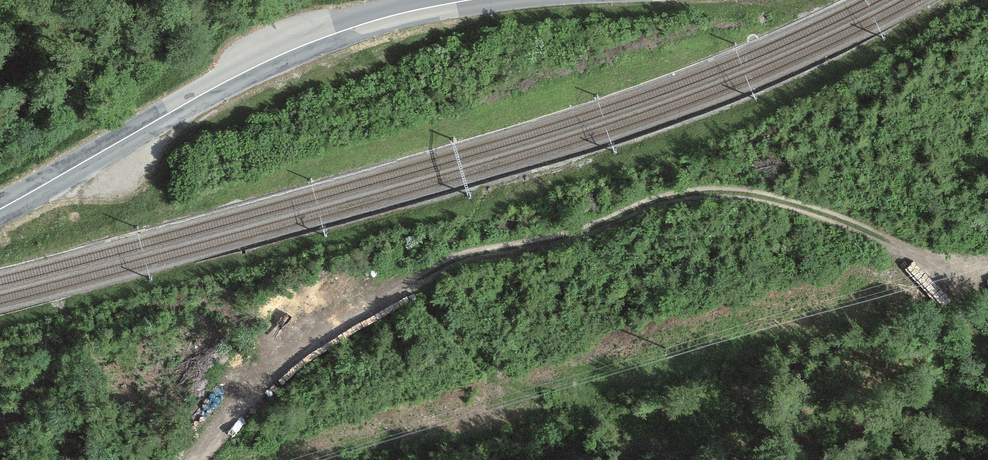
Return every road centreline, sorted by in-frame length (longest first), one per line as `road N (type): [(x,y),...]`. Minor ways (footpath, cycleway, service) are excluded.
road 1 (track): [(204,459),(287,369),(352,316),(449,264),(567,239),(671,201),(752,198),(953,269),(987,269)]
road 2 (primary): [(0,209),(278,55),(349,28),(468,0)]

